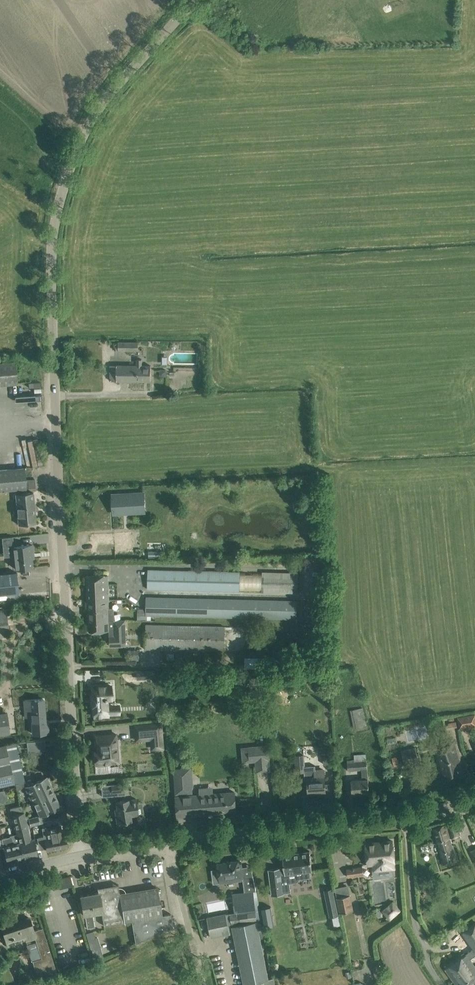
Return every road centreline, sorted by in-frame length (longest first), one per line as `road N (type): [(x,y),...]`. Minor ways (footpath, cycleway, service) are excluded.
road 1 (unclassified): [(75,852),(47,269),(58,185),(103,91),(188,0)]
road 2 (tertiary): [(165,839),(363,819),(474,791)]
road 3 (unclassified): [(201,984),(165,839)]

